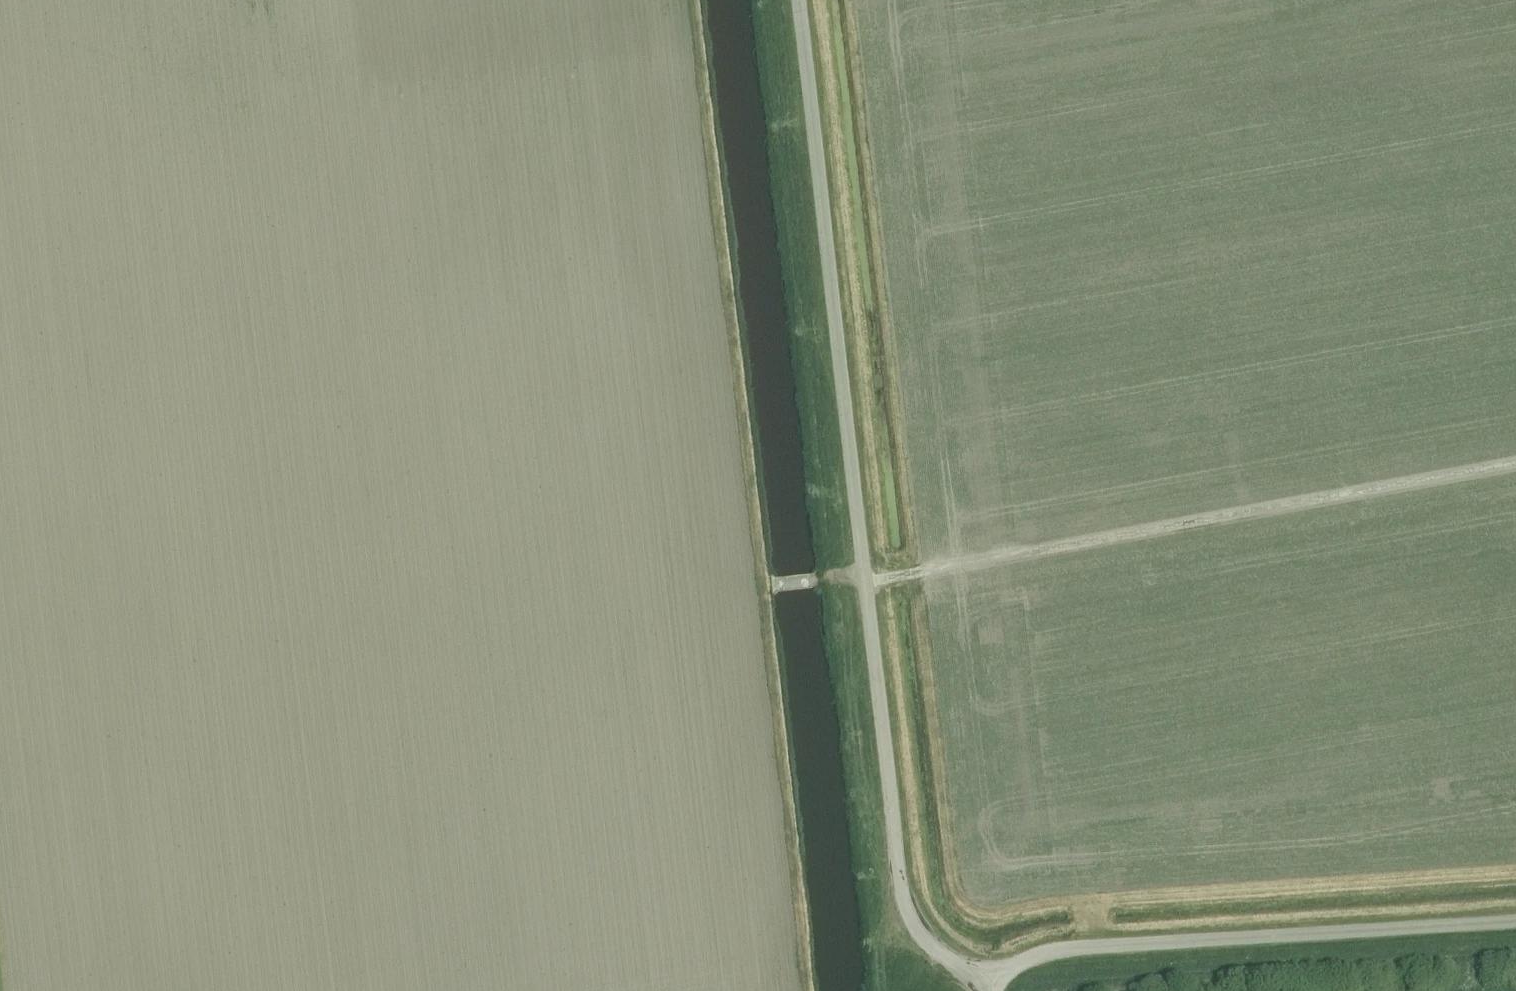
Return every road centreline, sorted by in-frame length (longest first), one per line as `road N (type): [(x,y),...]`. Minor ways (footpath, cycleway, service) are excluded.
road 1 (unclassified): [(988,979),(931,946),(910,916),(900,880),(795,0)]
road 2 (unclassified): [(988,979),(1023,959),(1068,950),(1515,924)]

